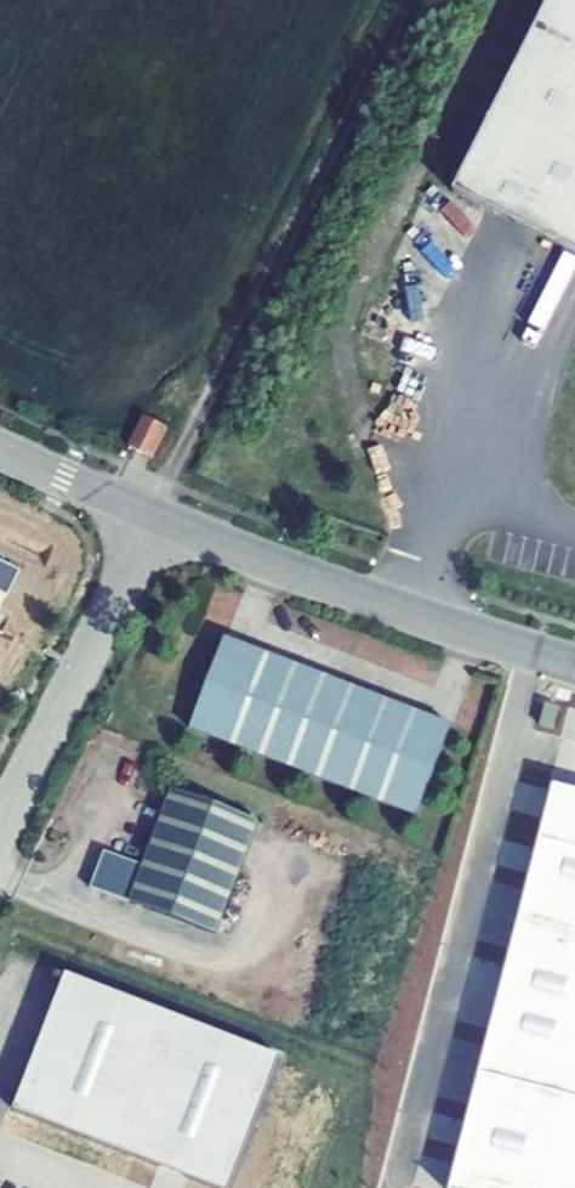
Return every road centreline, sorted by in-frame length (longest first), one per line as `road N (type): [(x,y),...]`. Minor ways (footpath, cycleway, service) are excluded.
road 1 (unclassified): [(412,0),(154,517)]
road 2 (residential): [(154,517),(574,665)]
road 3 (unclassified): [(0,829),(154,517)]
road 4 (residential): [(0,447),(154,517)]

